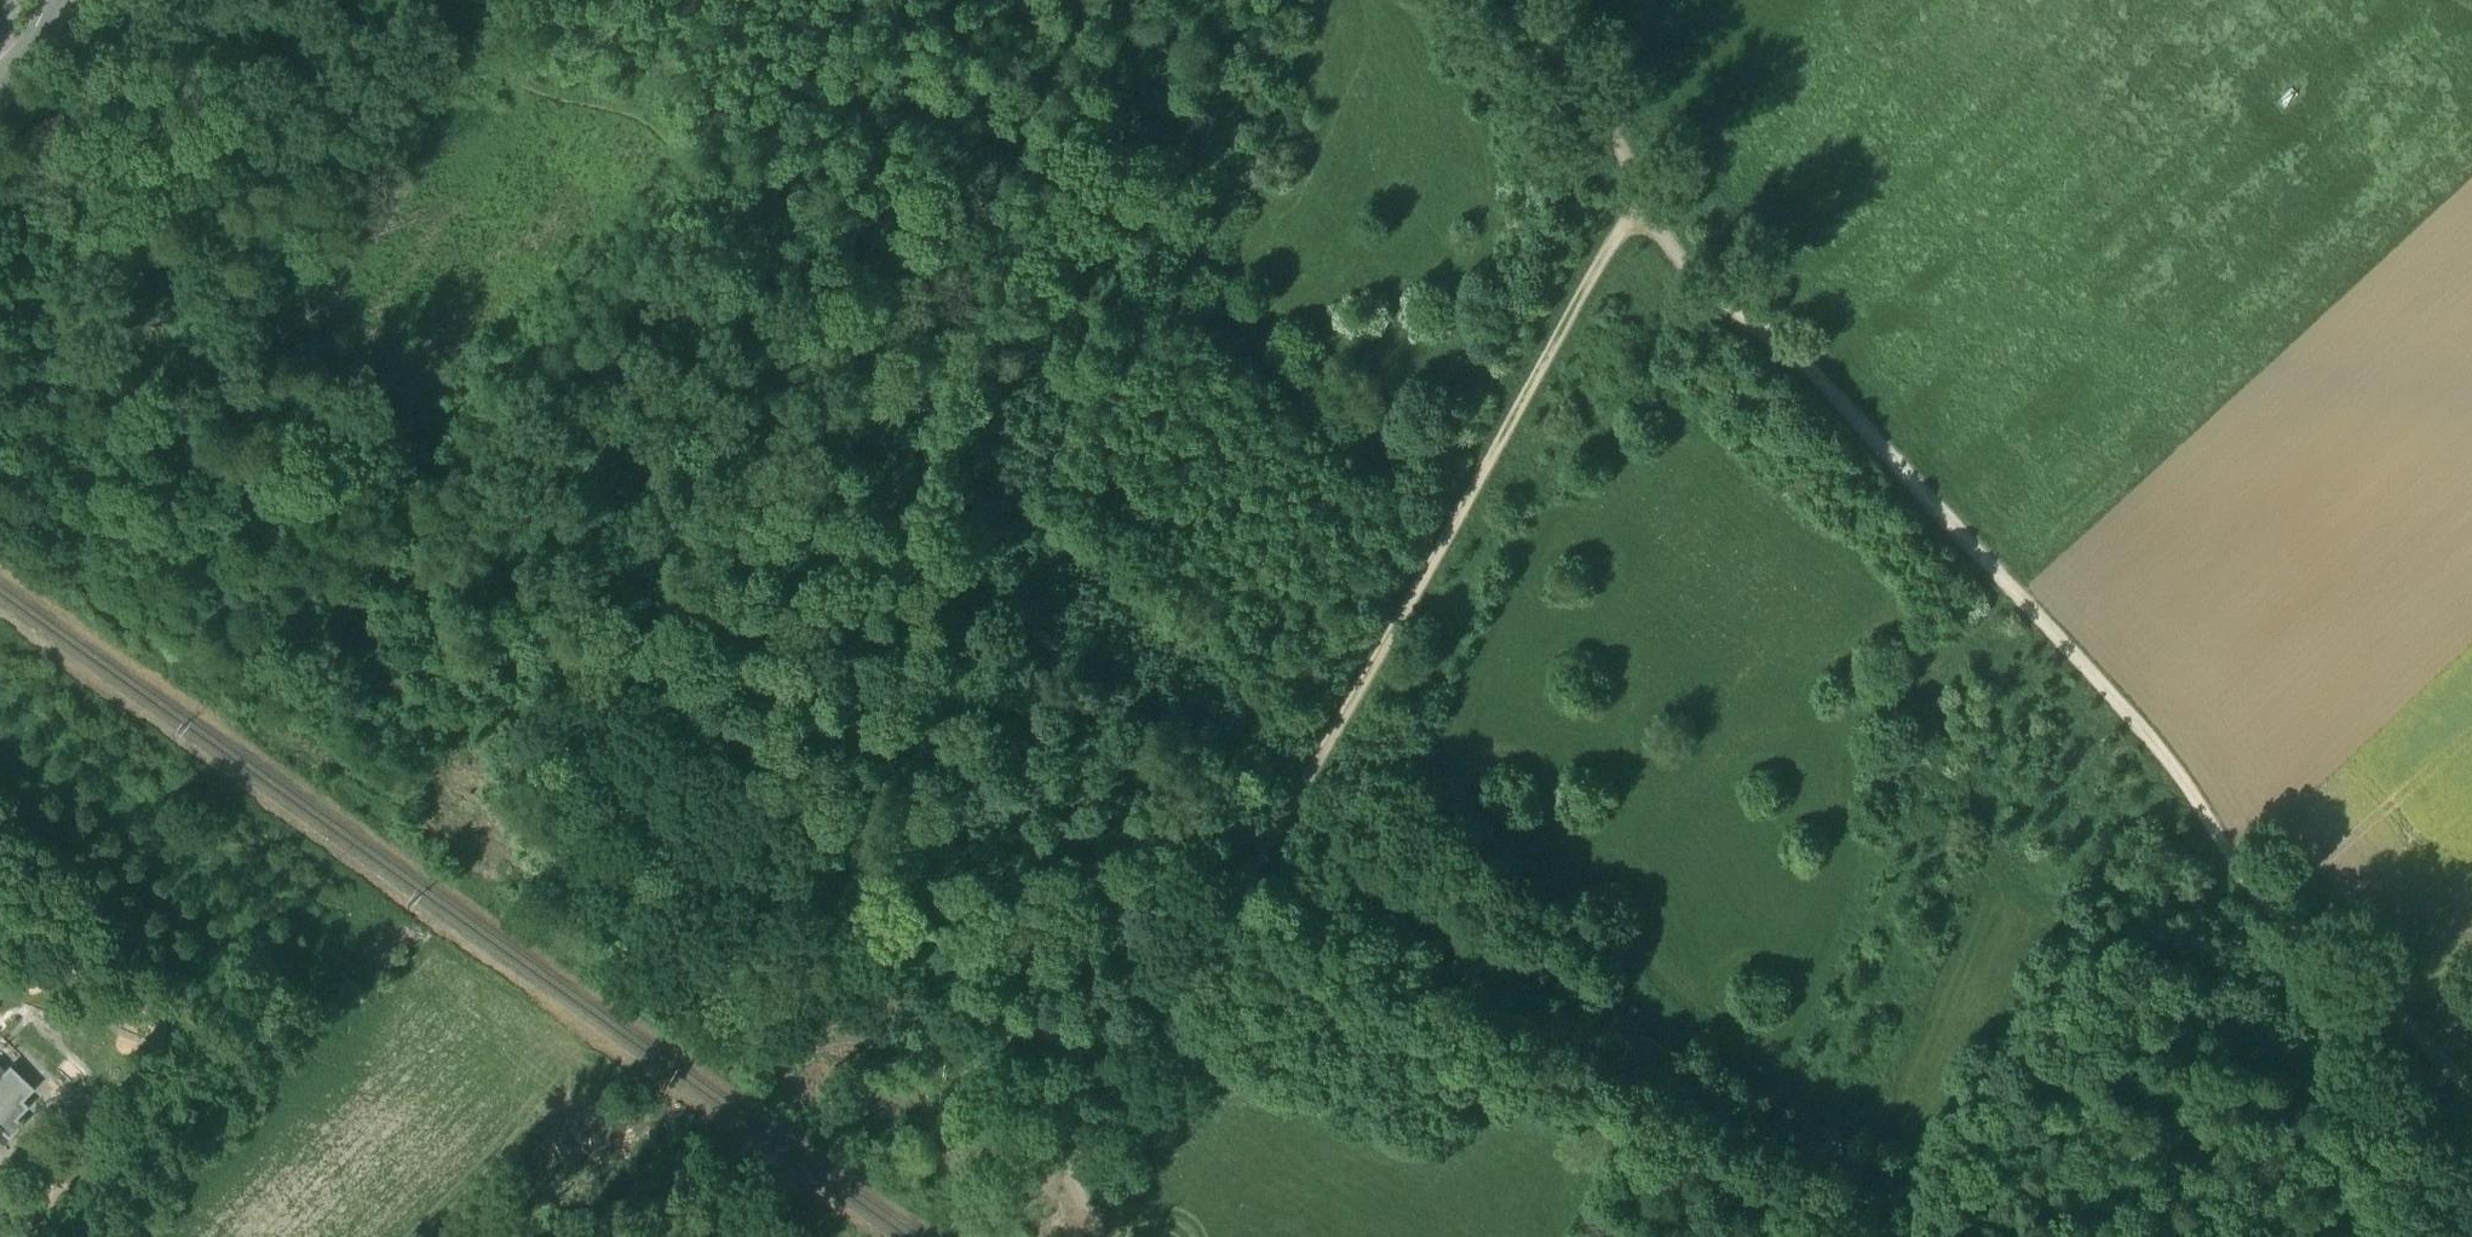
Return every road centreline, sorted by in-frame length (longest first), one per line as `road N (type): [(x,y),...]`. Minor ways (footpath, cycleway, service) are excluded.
road 1 (track): [(1527,0),(1637,151),(1649,198),(1710,271),(2052,621),(2471,1093)]
road 2 (track): [(1304,787),(1592,275),(1649,198)]
road 3 (track): [(1304,787),(1097,1117)]
road 4 (track): [(1023,1236),(1097,1117)]

